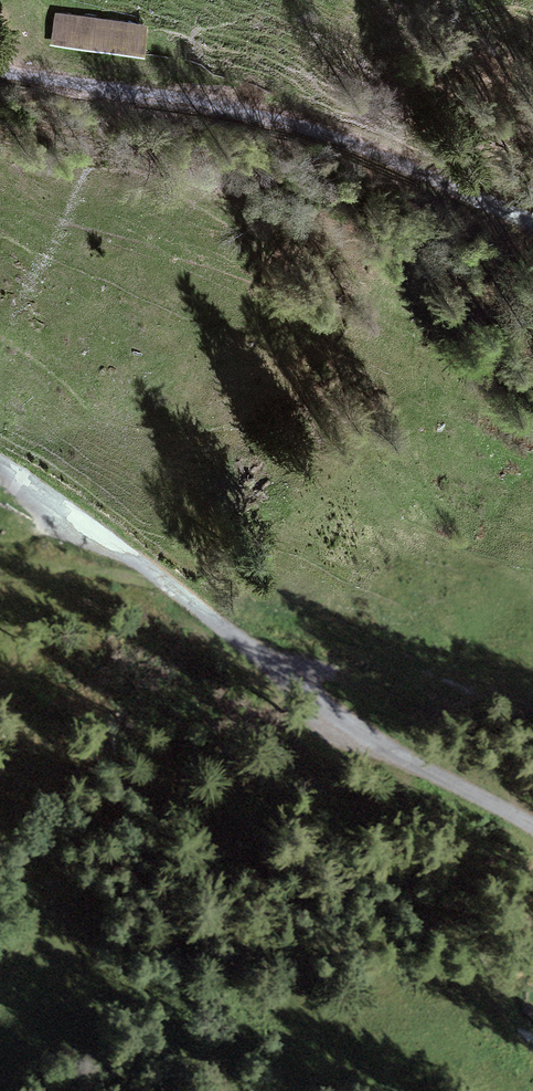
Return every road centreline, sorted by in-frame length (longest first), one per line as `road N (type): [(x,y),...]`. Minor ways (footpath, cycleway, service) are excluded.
road 1 (unclassified): [(532,823),(369,732),(0,461)]
road 2 (unclassified): [(0,71),(334,134),(532,221)]
road 3 (track): [(532,754),(486,743),(339,671),(304,662),(289,673)]

